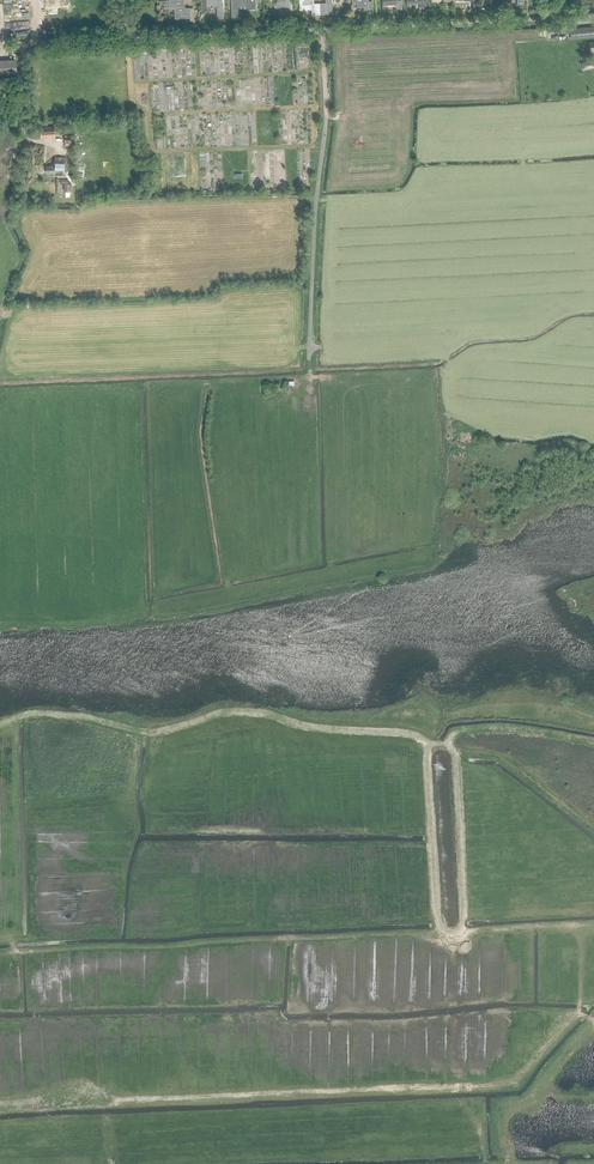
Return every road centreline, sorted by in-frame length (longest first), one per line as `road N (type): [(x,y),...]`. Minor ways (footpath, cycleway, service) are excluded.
road 1 (track): [(309,359),(326,109),(322,30)]
road 2 (unclassified): [(23,133),(23,51),(36,43),(127,39)]

